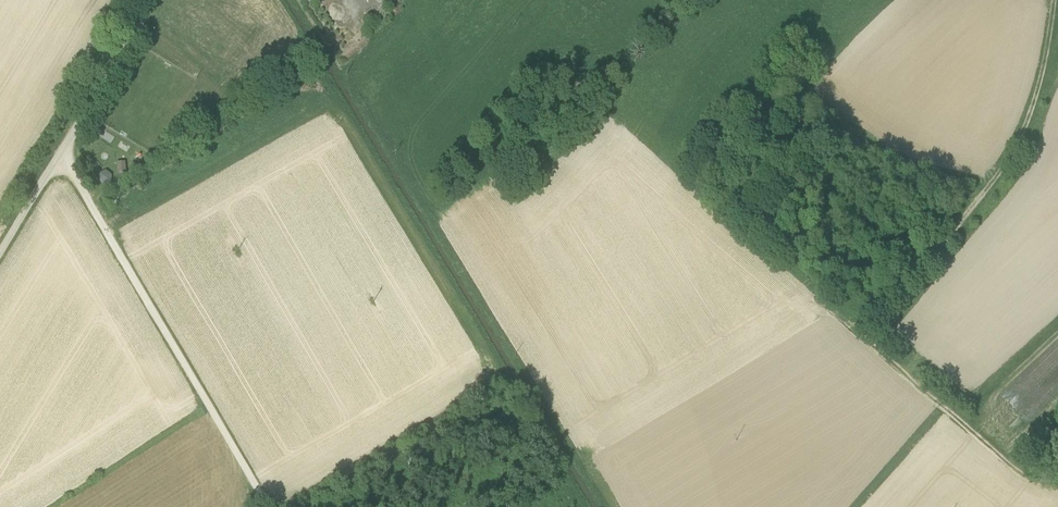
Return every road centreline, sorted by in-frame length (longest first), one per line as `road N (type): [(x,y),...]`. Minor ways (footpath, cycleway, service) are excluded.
road 1 (track): [(1057,484),(1030,484),(863,332),(1005,171),(1046,57),(1054,0)]
road 2 (unclassified): [(267,506),(63,155)]
road 3 (unclassified): [(63,155),(154,0)]
road 4 (unclassified): [(0,257),(63,155)]

